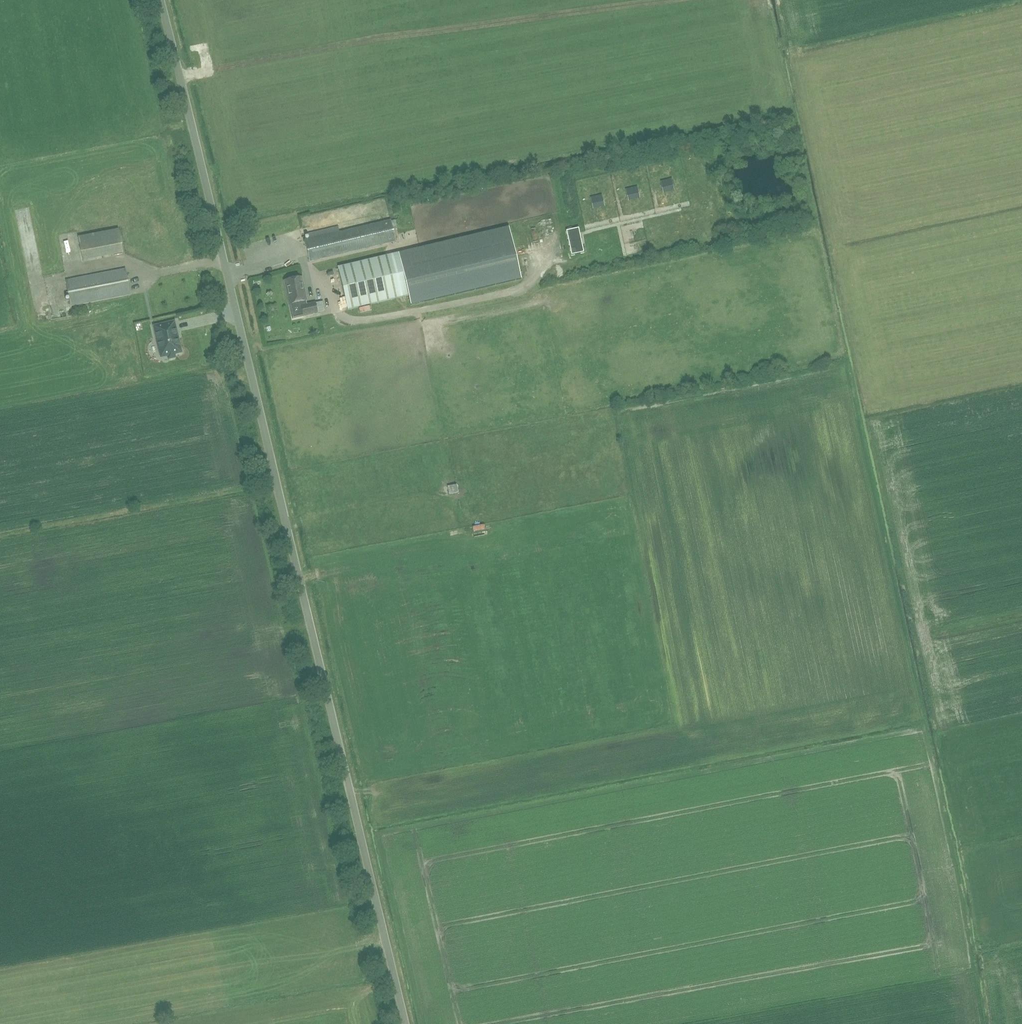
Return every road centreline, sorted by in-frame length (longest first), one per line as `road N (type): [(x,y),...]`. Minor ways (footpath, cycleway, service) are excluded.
road 1 (unclassified): [(405,1023),(159,0)]

